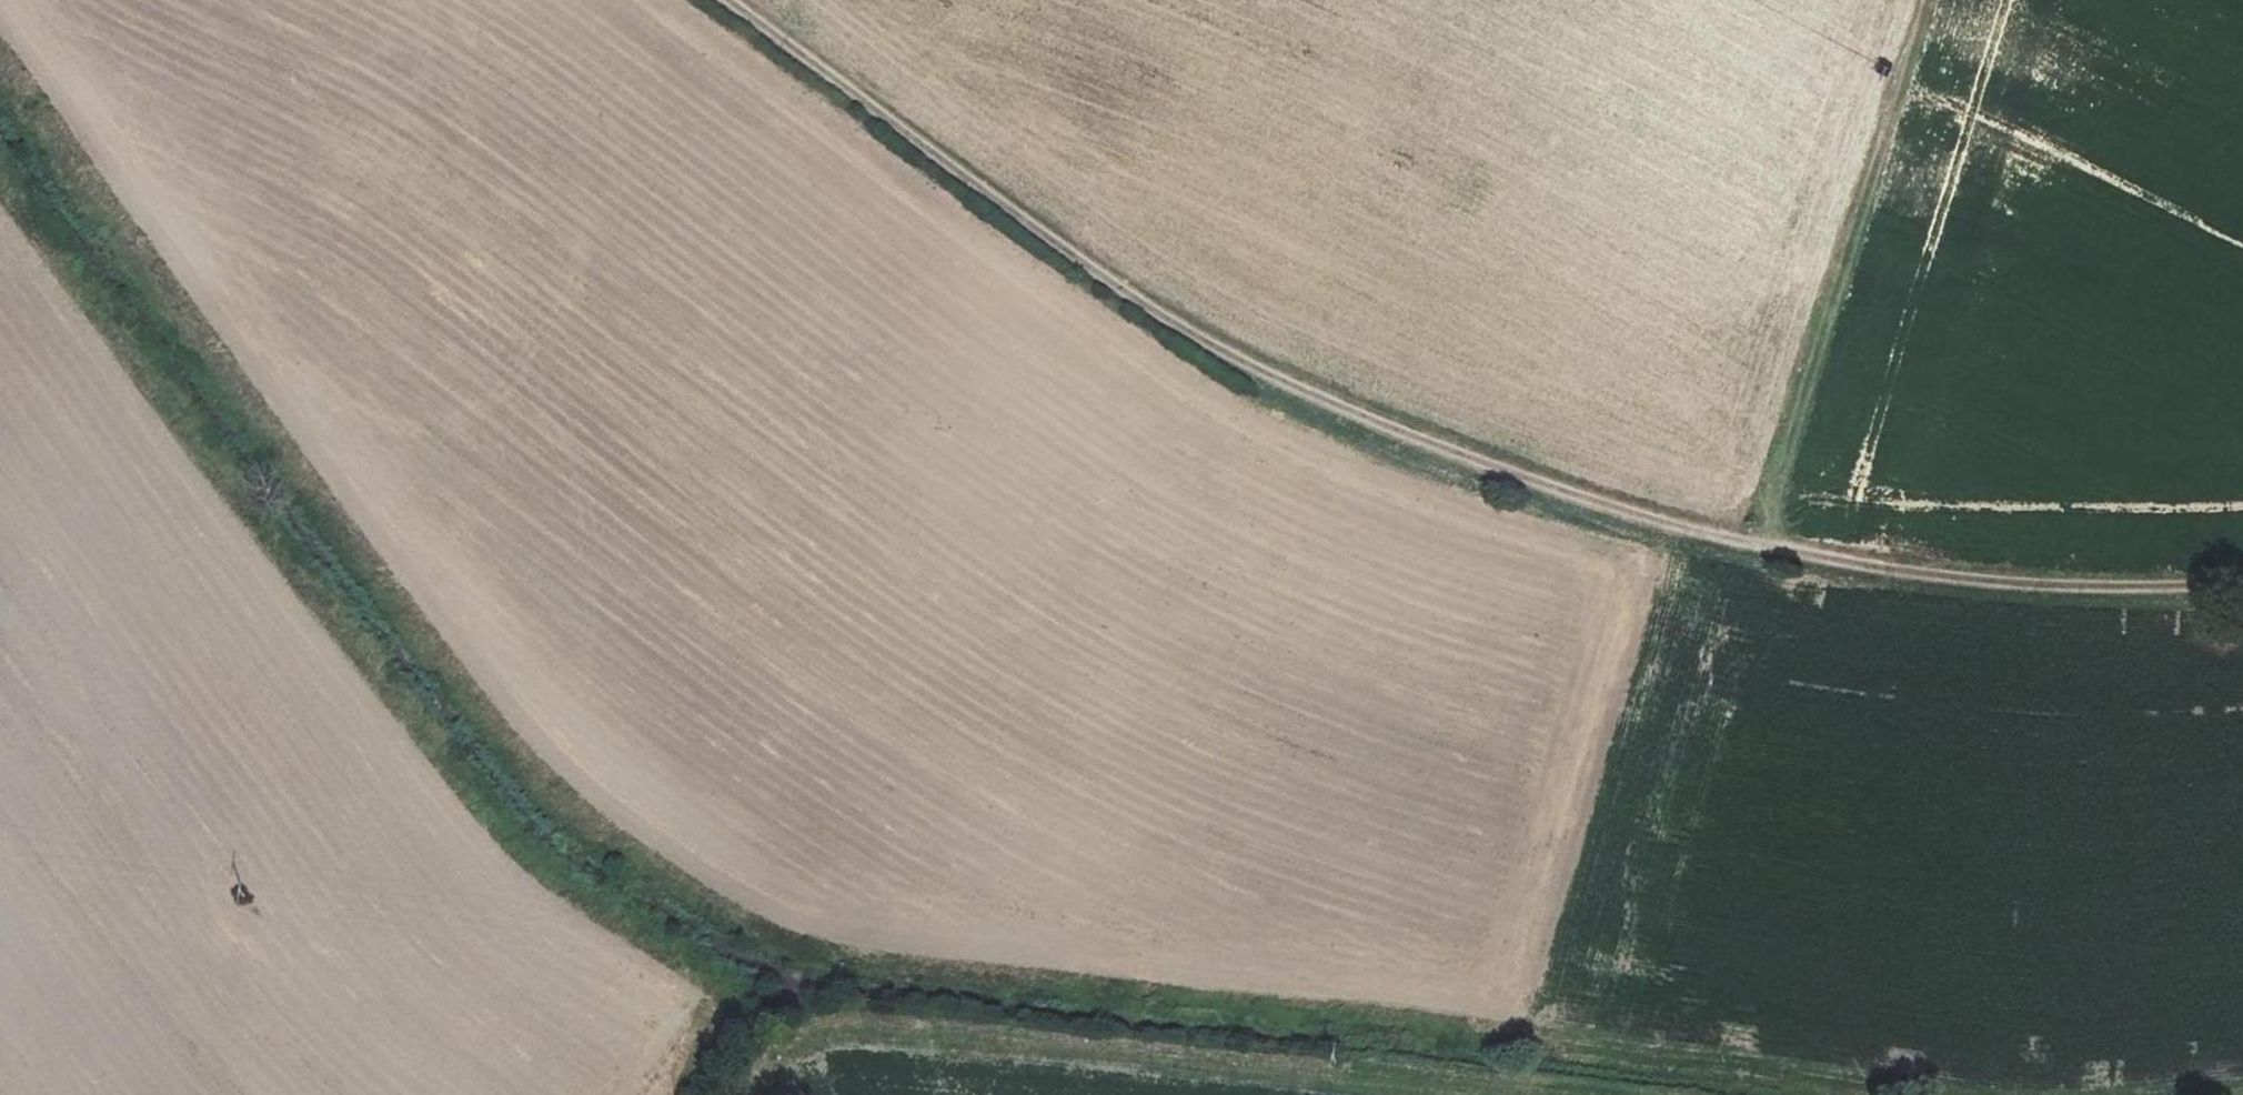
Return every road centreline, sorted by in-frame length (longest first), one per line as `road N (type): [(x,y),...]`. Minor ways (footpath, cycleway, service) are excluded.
road 1 (track): [(717,0),(1054,243),(1320,399),(1638,518),(1999,580),(2242,578)]

